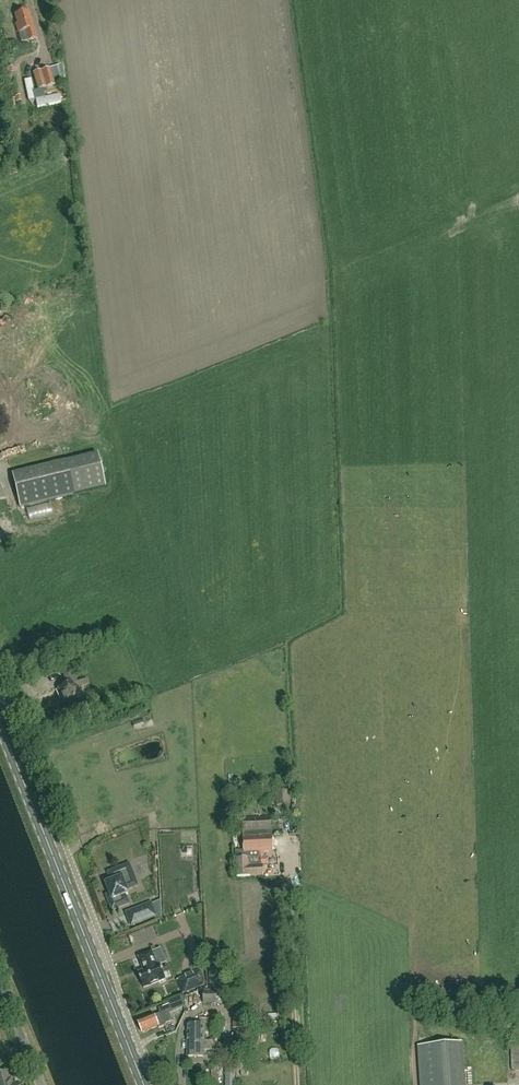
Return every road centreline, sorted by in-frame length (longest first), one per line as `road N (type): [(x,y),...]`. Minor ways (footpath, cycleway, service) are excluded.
road 1 (secondary): [(143,1084),(0,725)]

